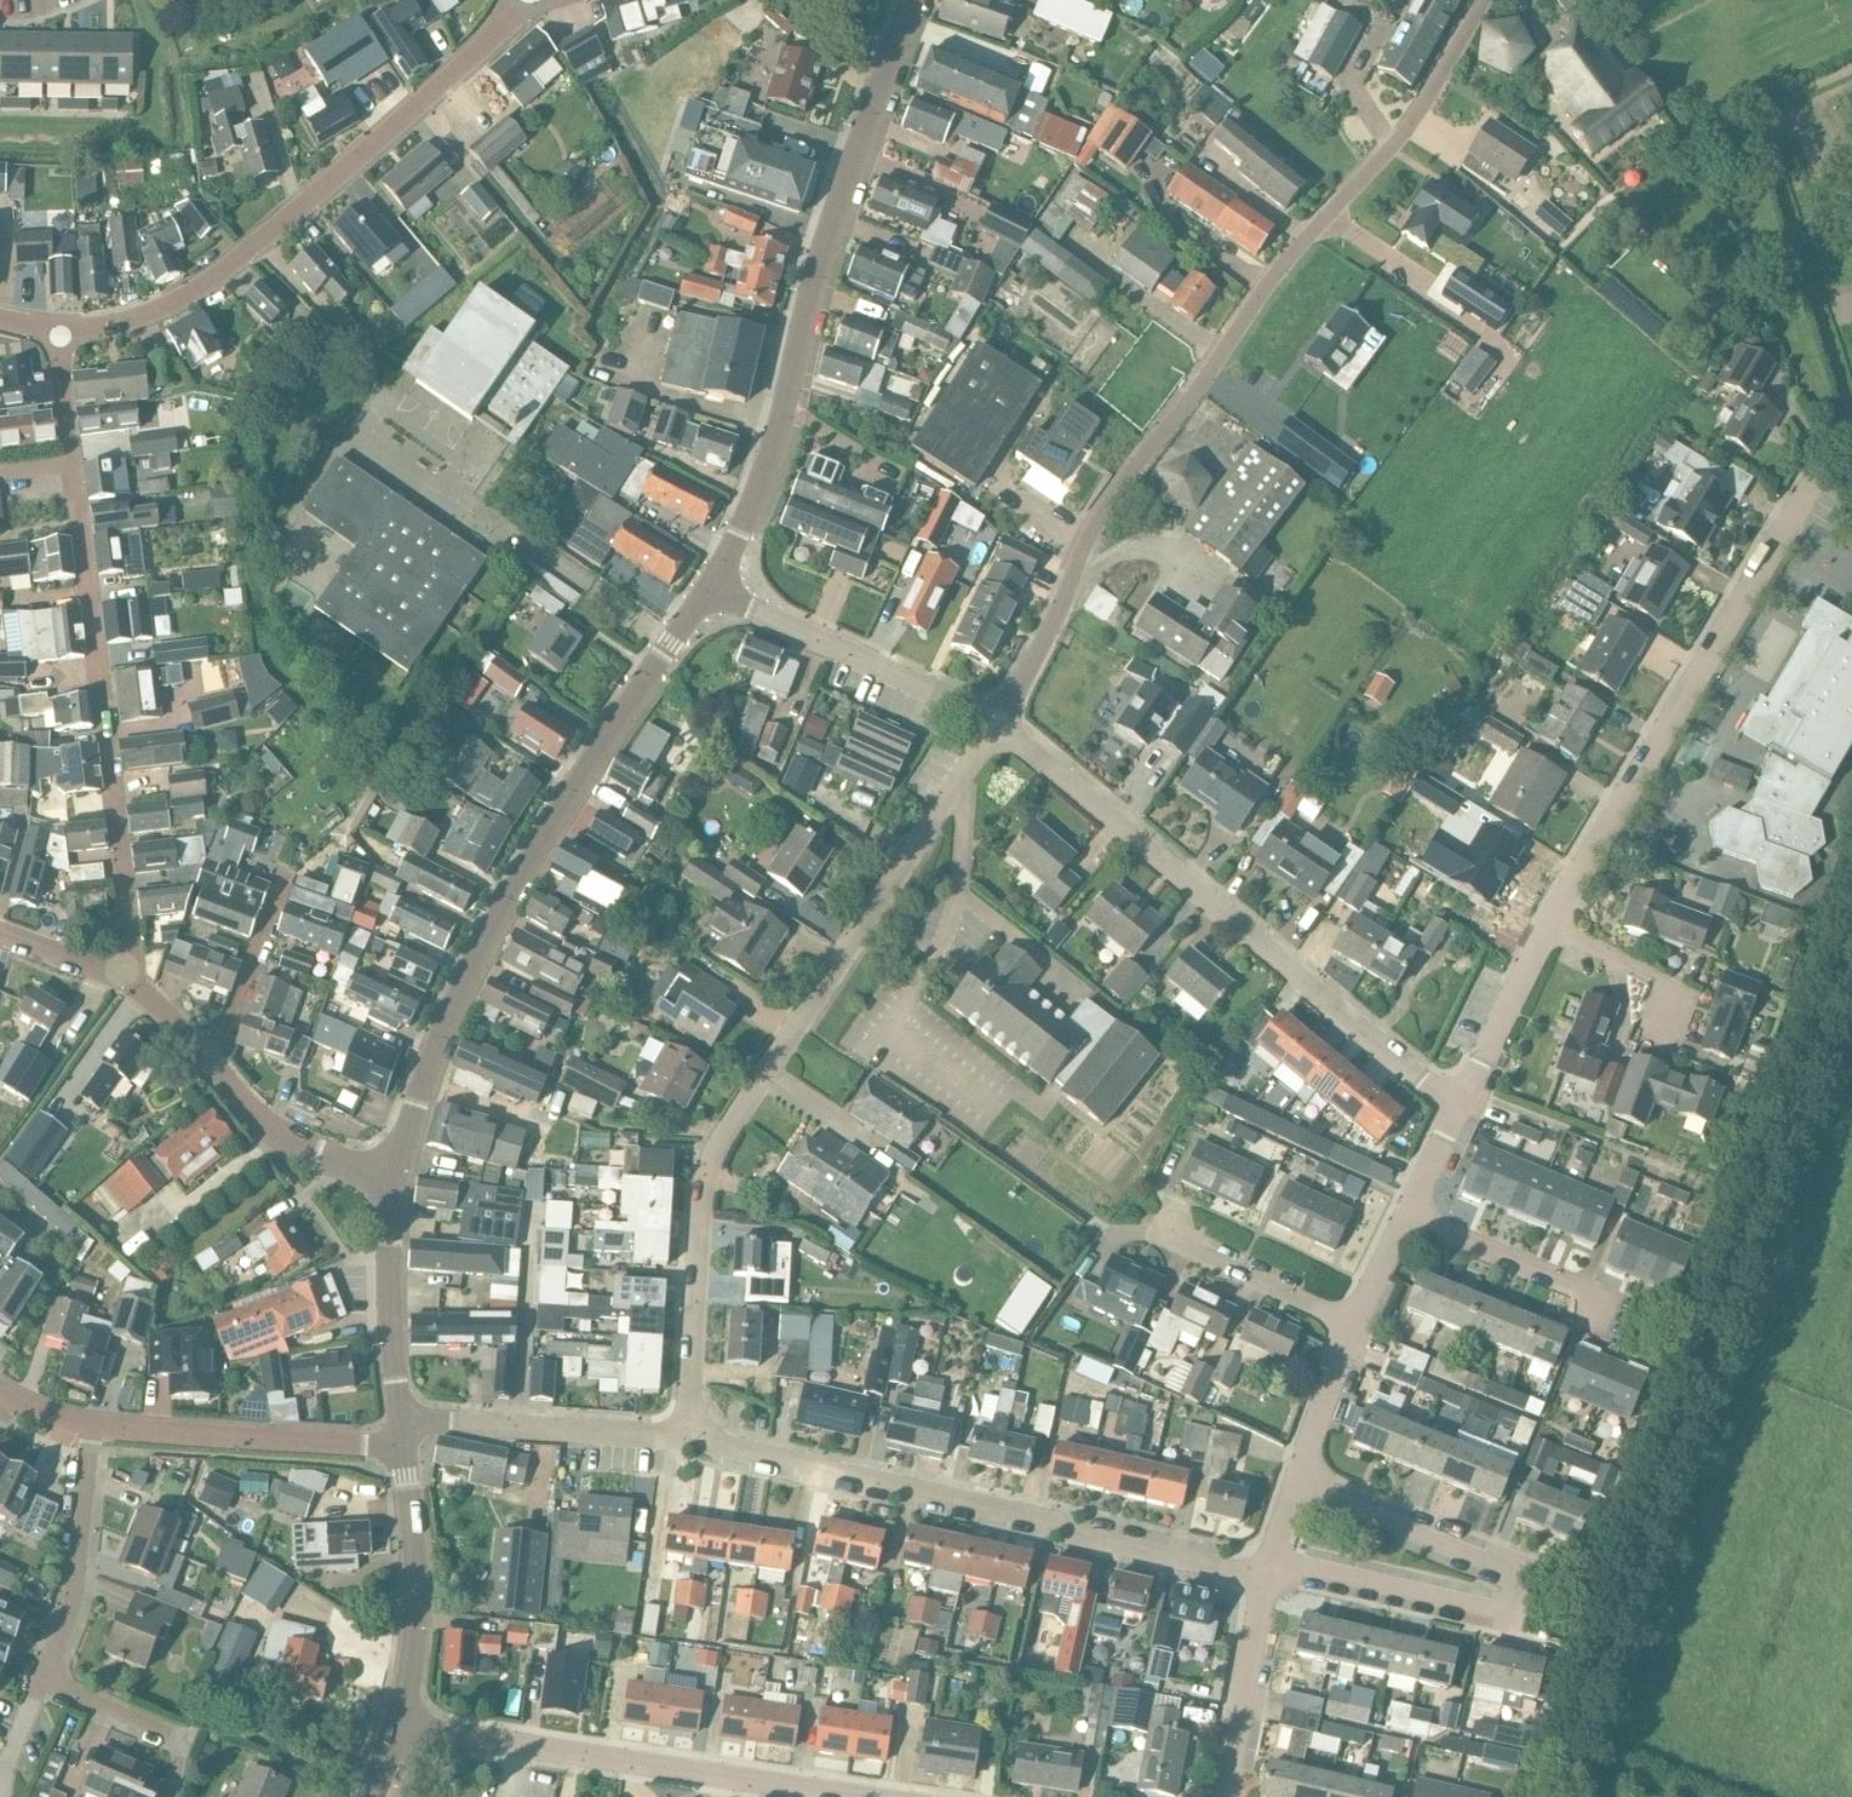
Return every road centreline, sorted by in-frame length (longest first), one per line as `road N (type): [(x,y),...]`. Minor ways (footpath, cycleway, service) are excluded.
road 1 (track): [(1594,1796),(1568,1787),(1566,1763),(1851,941)]
road 2 (residential): [(998,723),(1110,500),(1286,265),(1420,110),(1484,0)]
road 3 (residential): [(688,1437),(706,1163),(998,723)]
road 4 (residential): [(1456,1111),(1593,848),(1821,456)]
road 5 (tertiary): [(391,1181),(440,1040),(516,880),(609,730),(716,588)]
road 6 (residential): [(125,980),(132,956),(60,333)]
road 7 (tertiary): [(716,588),(780,425),(816,268),(907,0)]
road 8 (residential): [(1456,1111),(998,723)]
road 9 (residential): [(1268,1581),(1075,1535),(1060,1523),(688,1437)]
road 10 (residential): [(529,6),(214,282),(139,319),(60,333)]
road 11 (residential): [(1272,1560),(1512,1614),(1523,1574),(1294,1485)]
road 12 (residential): [(861,1796),(397,1726)]
road 13 (residential): [(998,723),(716,588)]
road 14 (residential): [(403,1448),(93,1427)]
road 15 (residential): [(688,1437),(401,1420)]
road 16 (tertiary): [(397,1726),(422,1578),(403,1448)]
road 17 (residential): [(44,1679),(75,1604),(92,1523),(93,1427)]
road 18 (residential): [(1353,1325),(1129,1231)]
road 19 (tertiary): [(401,1420),(391,1181)]
road 20 (residential): [(1611,1299),(1409,1214)]
road 21 (residential): [(1226,1796),(1268,1581)]
road 22 (residential): [(391,1181),(320,1159),(264,1127),(214,1066)]
road 23 (residential): [(290,868),(214,1066)]
road 24 (residential): [(1294,1485),(1353,1325)]
road 25 (residential): [(44,1679),(189,1737)]
road 26 (residential): [(125,980),(0,931)]
road 27 (residential): [(214,1066),(172,1014),(125,980)]
road 28 (residential): [(1353,1325),(1409,1214)]

